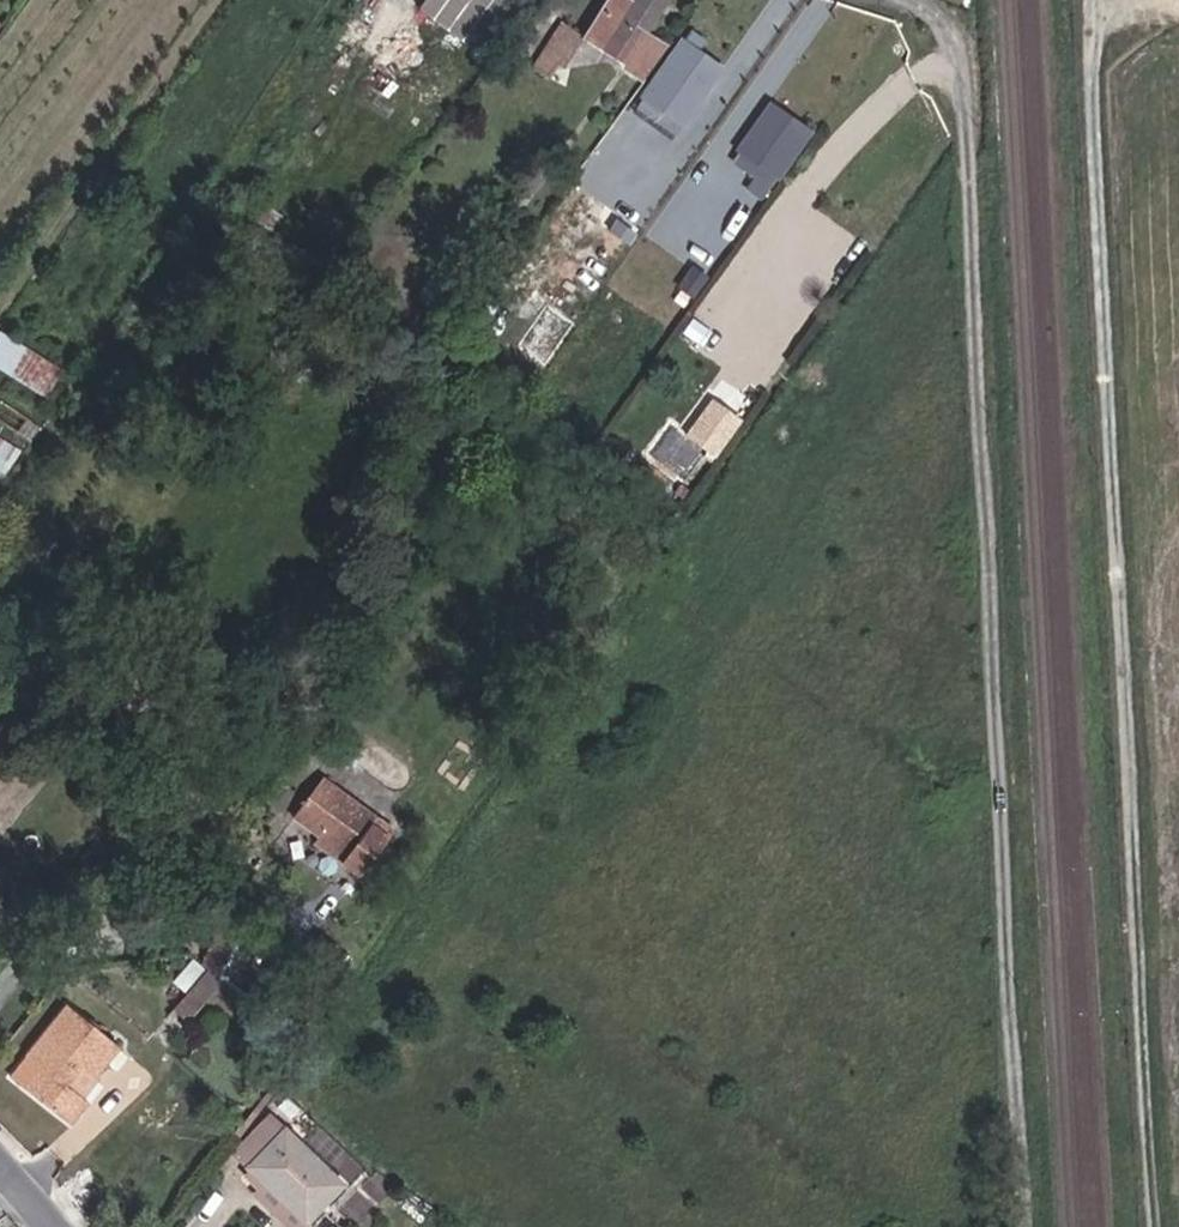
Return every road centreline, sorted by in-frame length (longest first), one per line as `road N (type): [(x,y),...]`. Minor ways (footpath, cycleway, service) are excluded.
road 1 (track): [(1032,1226),(974,92),(953,33),(908,0)]
road 2 (track): [(1158,1226),(1090,0)]

